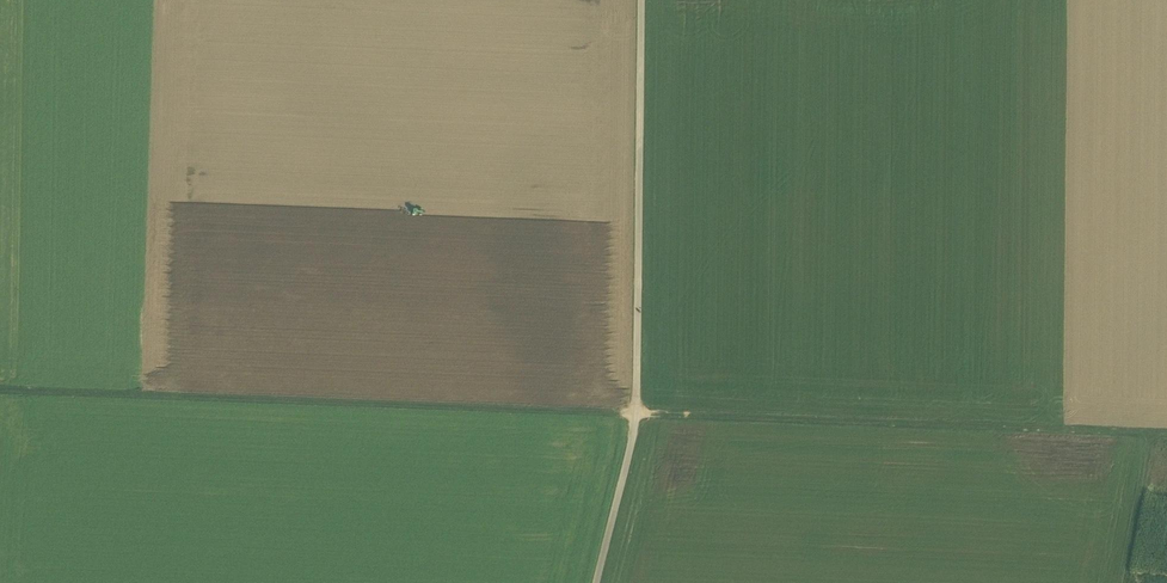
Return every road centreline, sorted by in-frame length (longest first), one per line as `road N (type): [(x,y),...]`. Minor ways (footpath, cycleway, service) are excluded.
road 1 (track): [(0,391),(1166,439)]
road 2 (track): [(641,0),(635,418),(593,582)]
road 3 (track): [(17,391),(25,0)]
road 4 (track): [(1146,439),(1116,582)]

